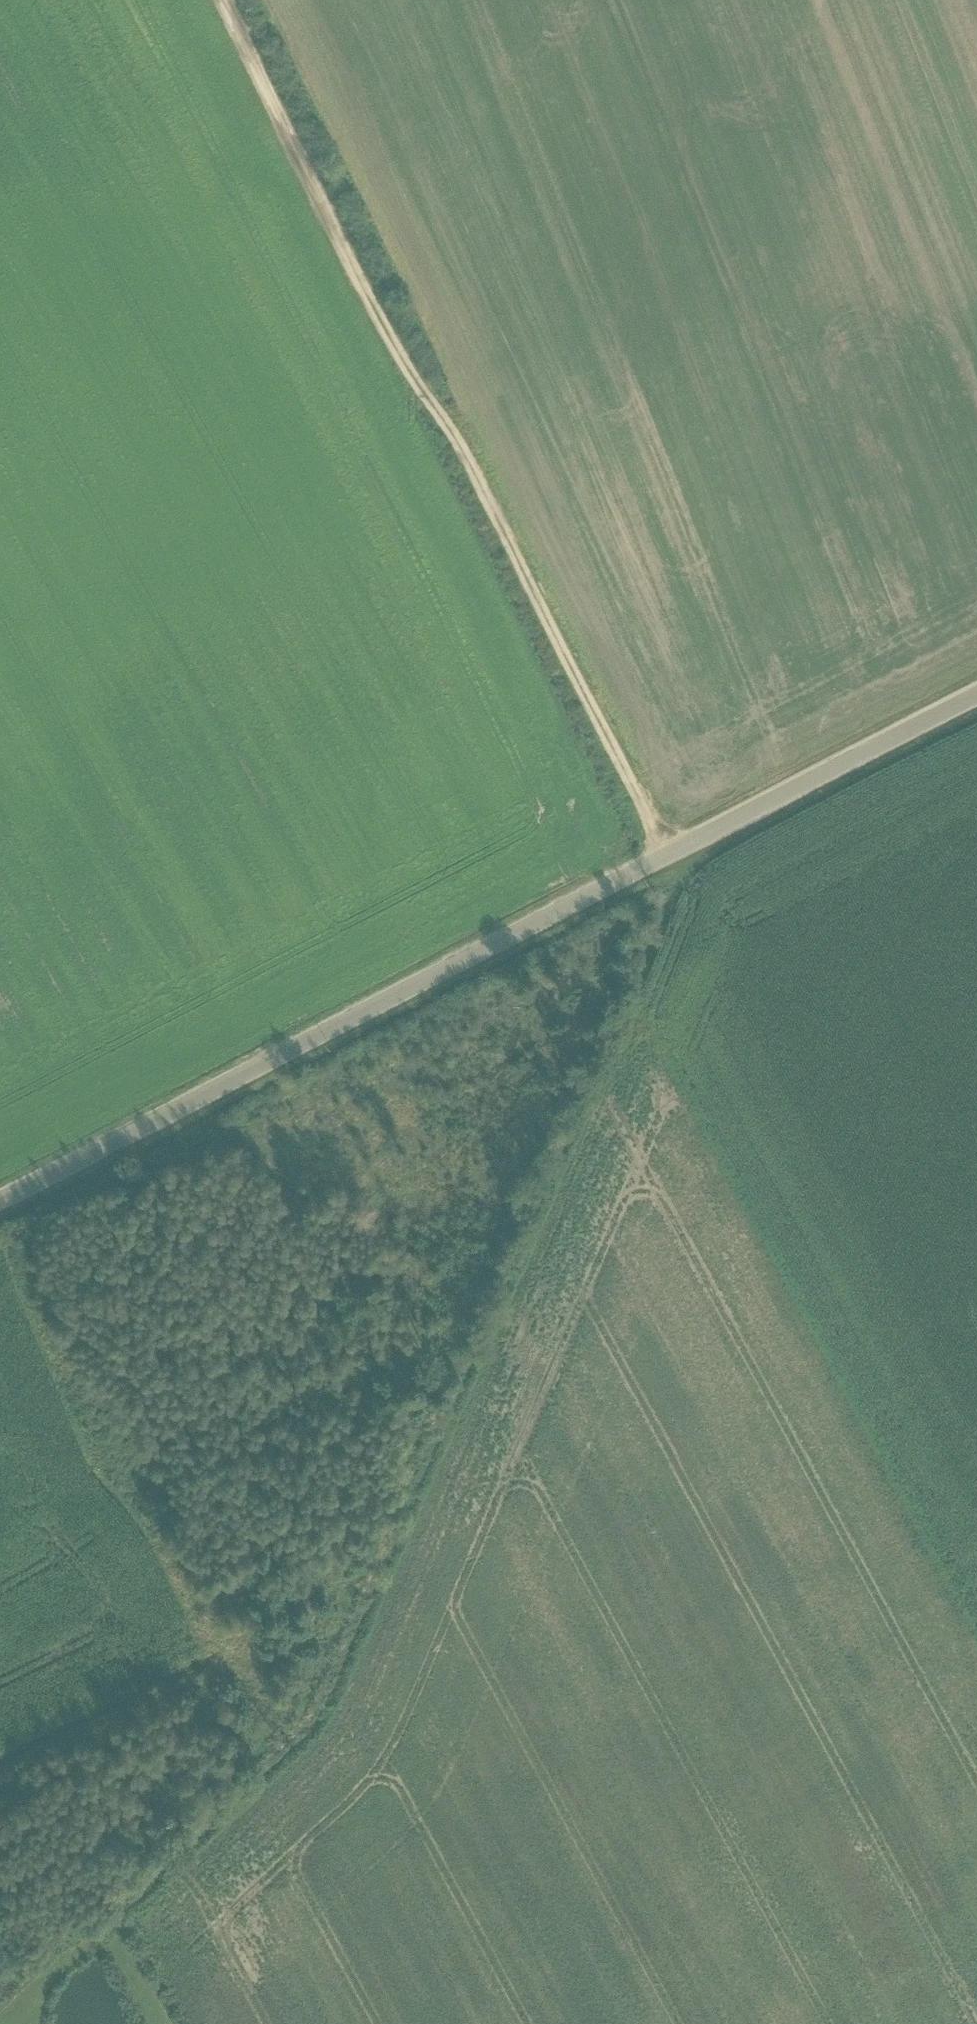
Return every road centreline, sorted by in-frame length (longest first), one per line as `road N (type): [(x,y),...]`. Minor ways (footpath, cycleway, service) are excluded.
road 1 (unclassified): [(0,1201),(976,694)]
road 2 (track): [(240,0),(664,857)]

